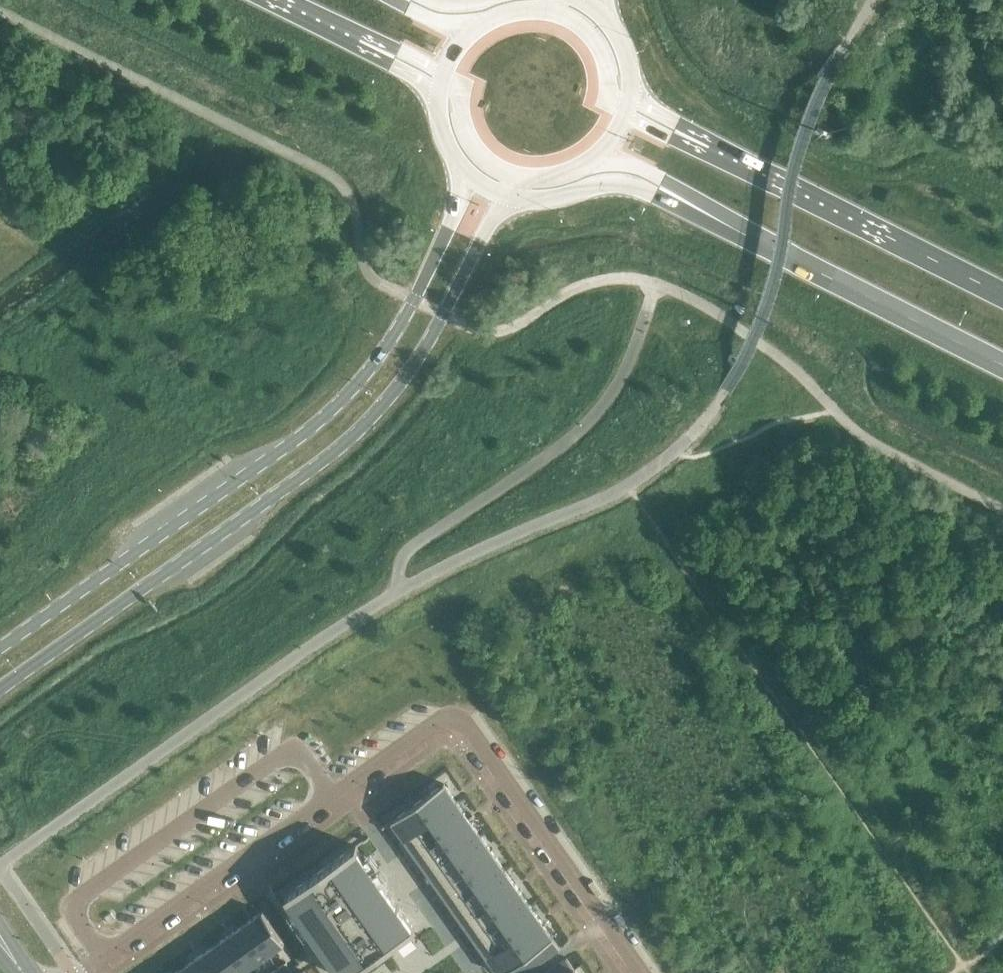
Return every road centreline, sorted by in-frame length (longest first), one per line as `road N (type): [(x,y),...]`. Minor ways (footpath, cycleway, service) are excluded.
road 1 (residential): [(641,972),(463,721),(438,720),(77,972)]
road 2 (secondary): [(0,697),(316,472),(413,369),(505,195)]
road 3 (secondary): [(470,177),(415,300),(349,393),(290,446),(0,650)]
road 4 (trunk): [(1002,296),(695,142)]
road 5 (trunk): [(703,212),(1002,364)]
road 6 (trunk): [(505,195),(555,198),(623,184),(703,212)]
road 7 (trunk): [(445,74),(458,87),(468,133),(487,161),(531,178)]
road 8 (trunk): [(624,114),(589,34),(550,11)]
road 9 (trunk): [(594,159),(663,178),(703,212)]

